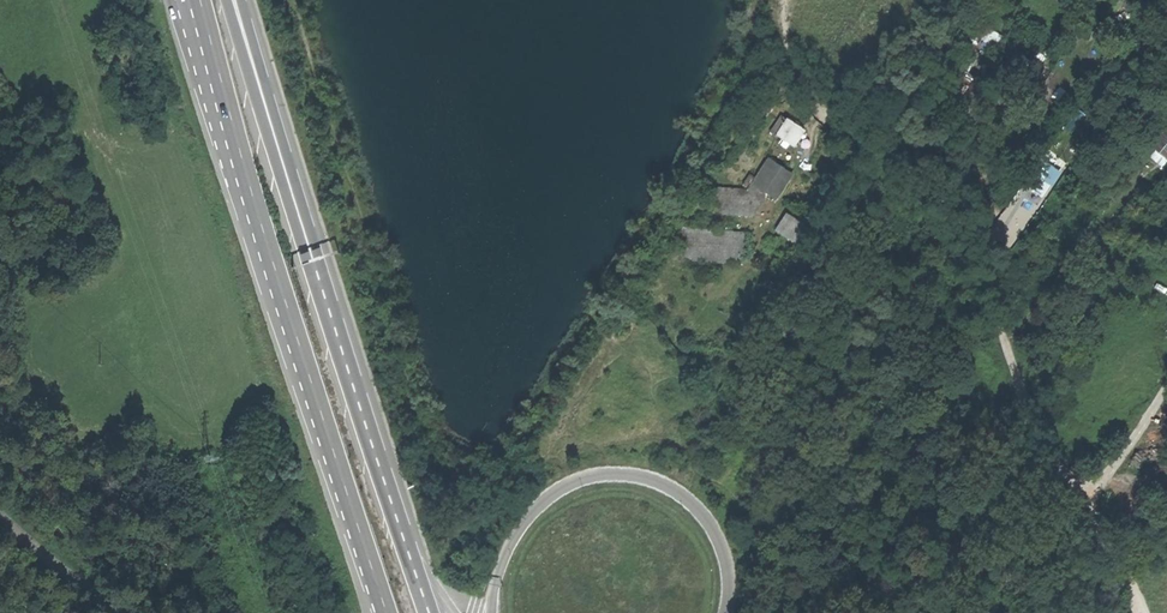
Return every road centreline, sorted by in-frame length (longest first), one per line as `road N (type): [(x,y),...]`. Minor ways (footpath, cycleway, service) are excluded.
road 1 (unclassified): [(1138,612),(992,318),(803,81),(789,43)]
road 2 (trunk): [(429,612),(234,0)]
road 3 (trunk): [(201,2),(387,612)]

